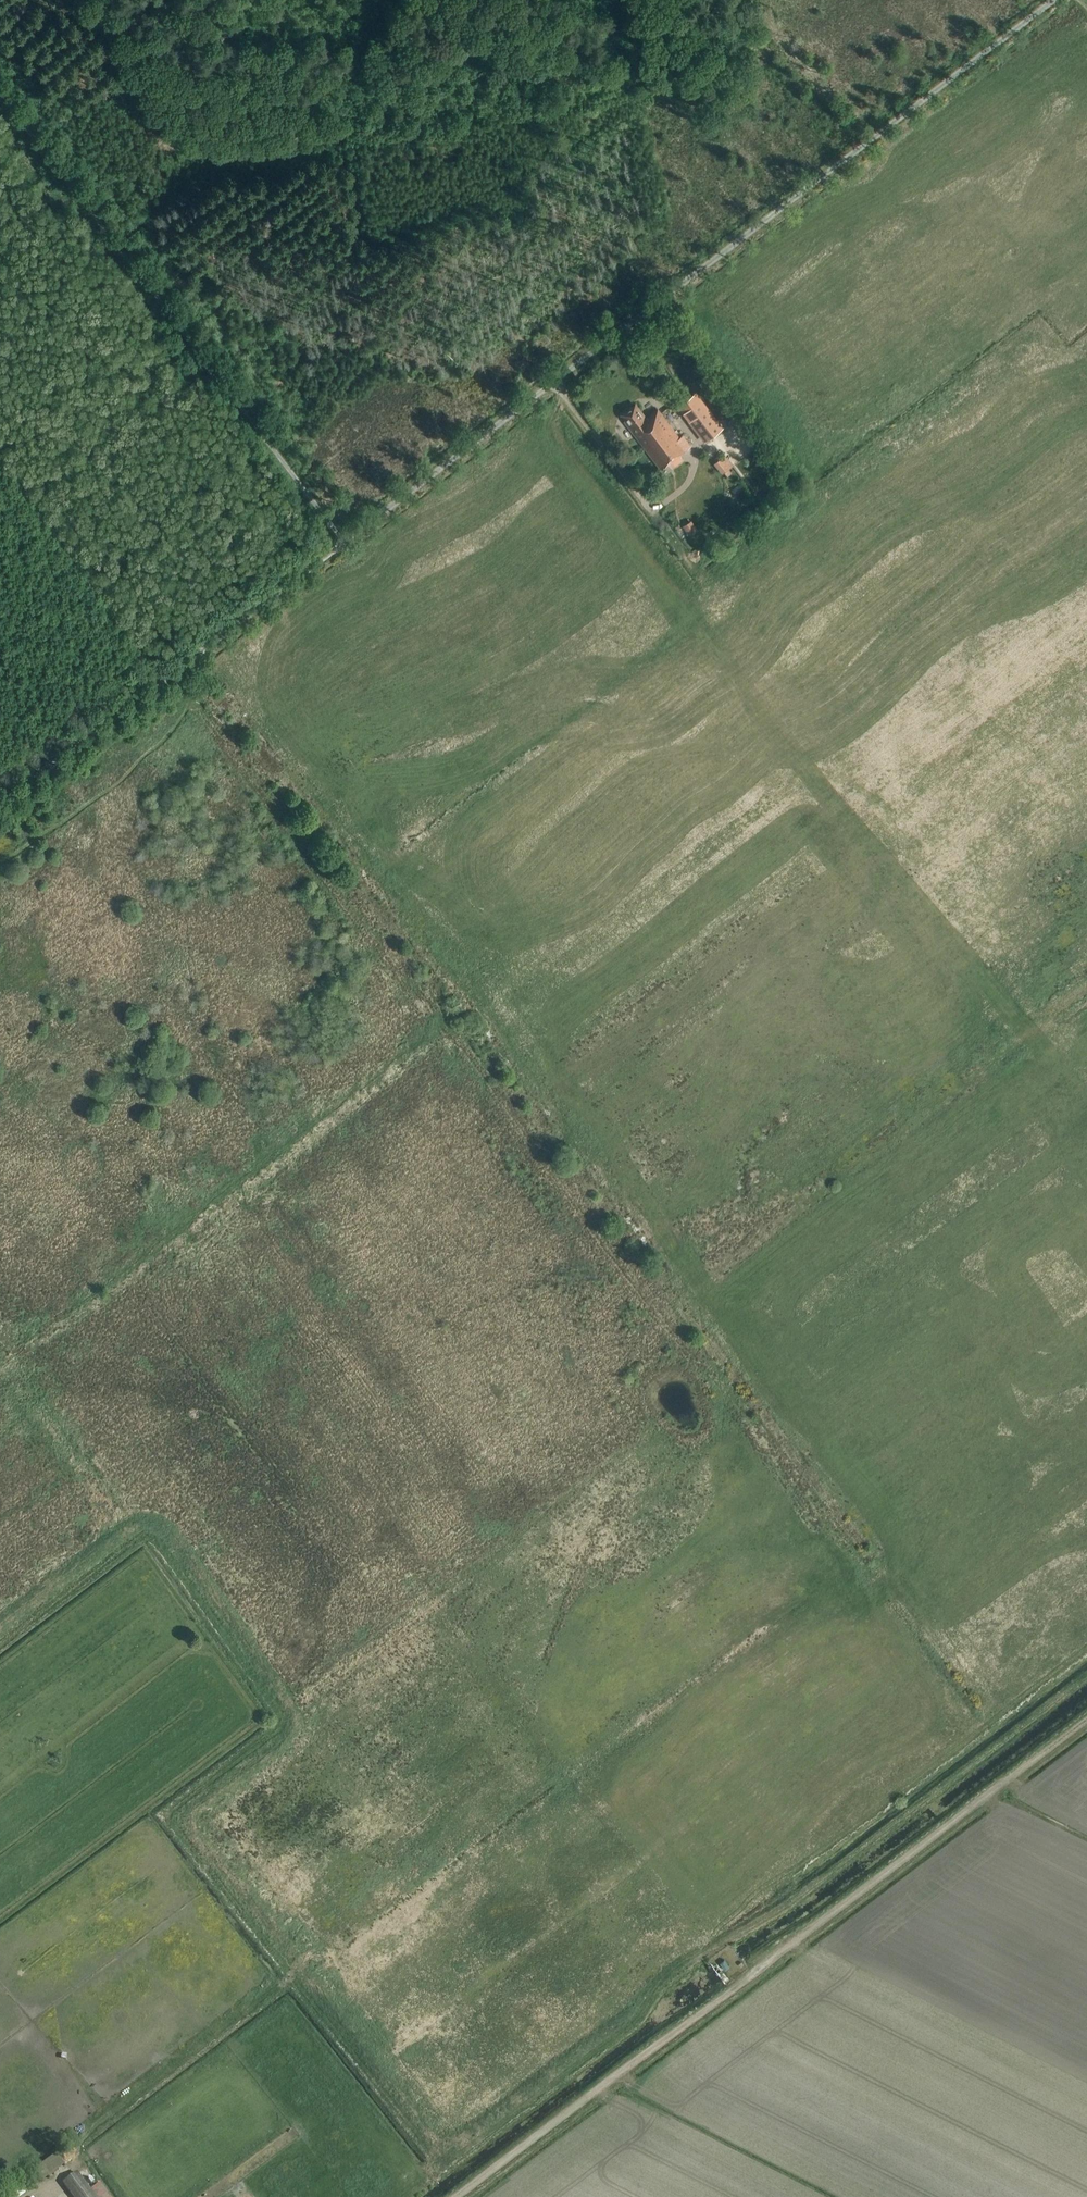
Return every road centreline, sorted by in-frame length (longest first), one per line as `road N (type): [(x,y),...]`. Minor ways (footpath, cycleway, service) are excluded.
road 1 (unclassified): [(0,808),(1053,0)]
road 2 (track): [(555,380),(1034,1032),(1086,992)]
road 3 (track): [(456,2196),(1086,1719)]

